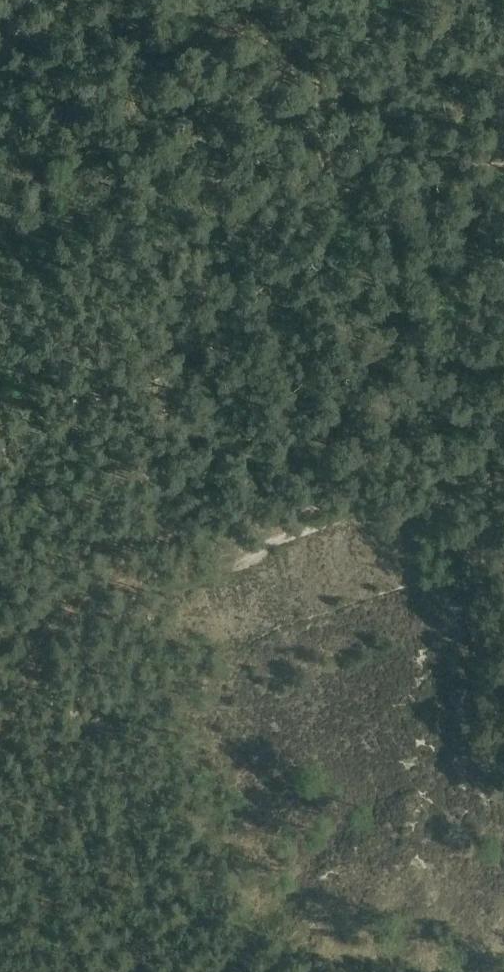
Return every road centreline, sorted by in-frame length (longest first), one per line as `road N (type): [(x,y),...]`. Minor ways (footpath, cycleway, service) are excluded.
road 1 (track): [(0,739),(52,627),(89,597),(121,584),(193,580),(235,568),(315,525),(438,505),(503,482)]

